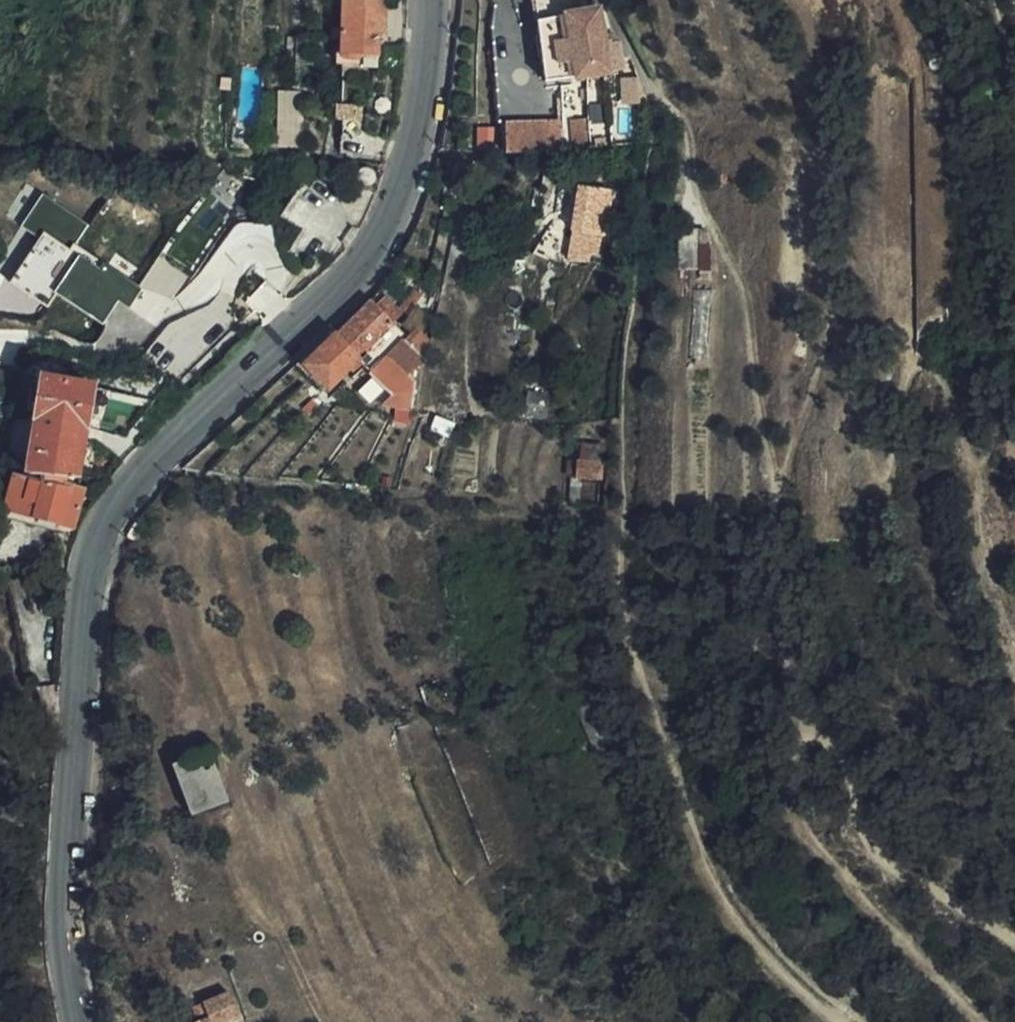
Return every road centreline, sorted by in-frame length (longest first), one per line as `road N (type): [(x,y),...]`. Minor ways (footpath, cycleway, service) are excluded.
road 1 (secondary): [(77,1021),(65,938),(87,563),(104,520),(141,472),(334,300),(371,253),(396,208),(429,99),(434,0)]
road 2 (track): [(842,1021),(759,944),(710,864),(622,599),(625,386),(651,91)]
road 3 (track): [(651,91),(691,132),(692,187),(745,296),(783,520),(825,629),(867,839),(887,864),(1014,942)]

